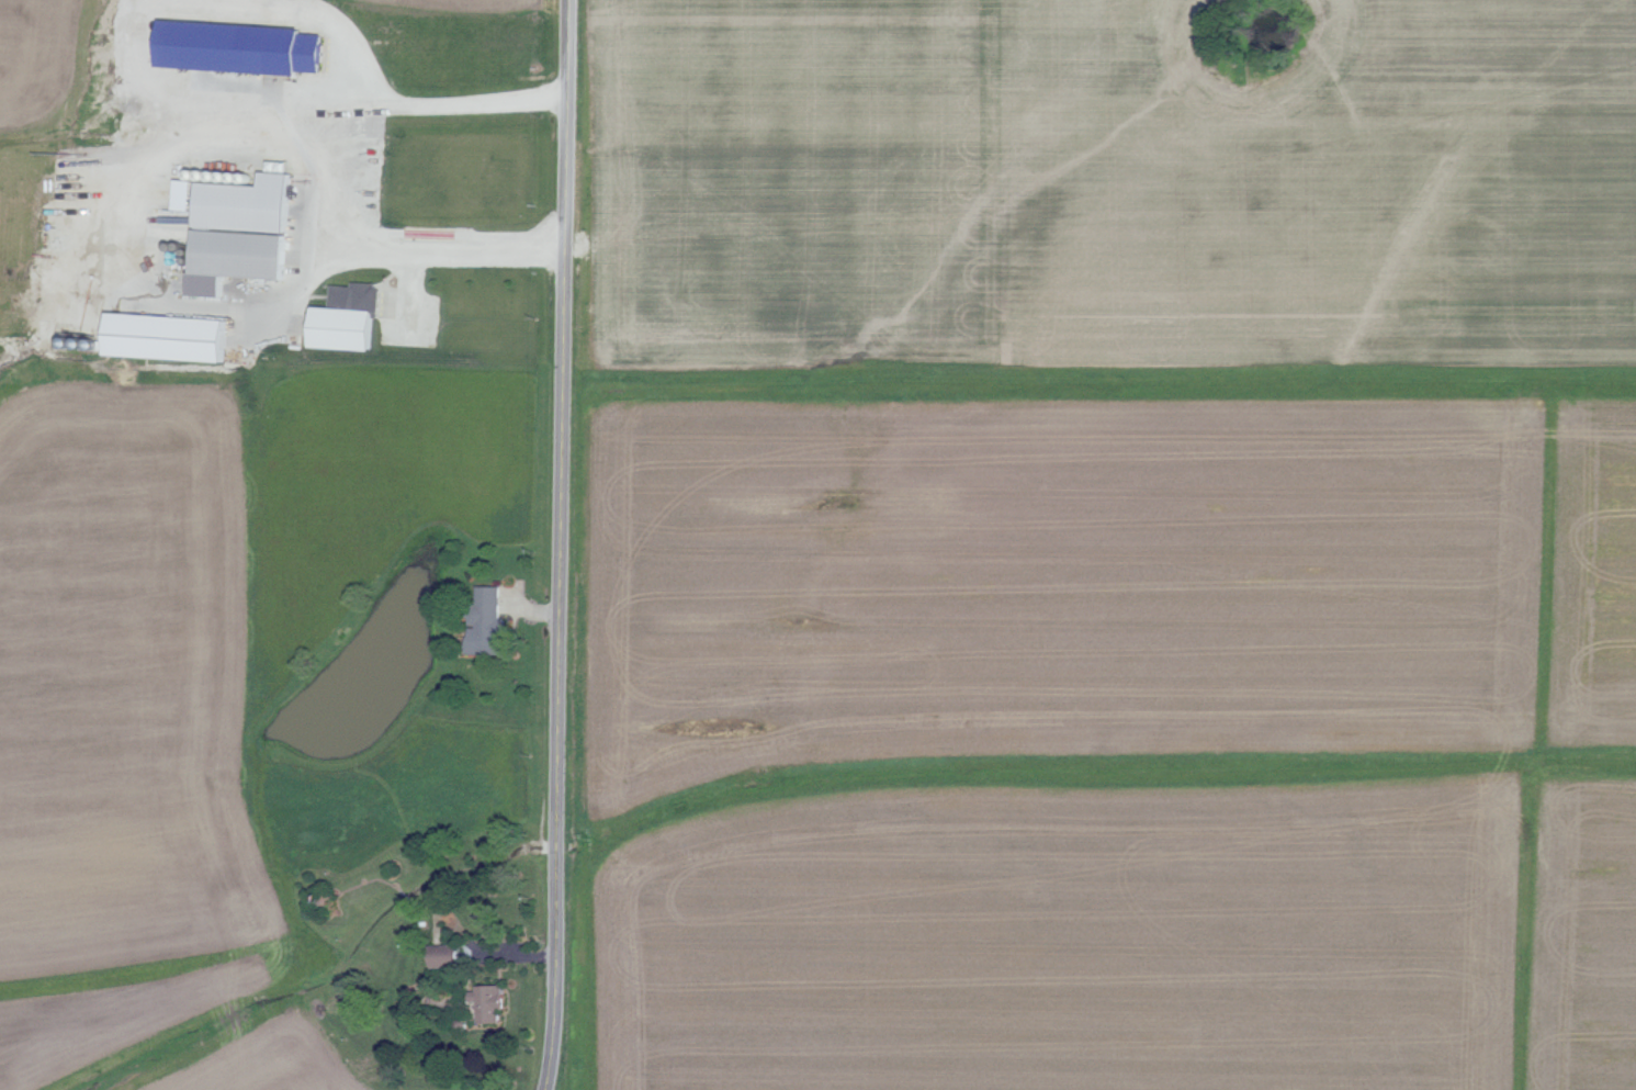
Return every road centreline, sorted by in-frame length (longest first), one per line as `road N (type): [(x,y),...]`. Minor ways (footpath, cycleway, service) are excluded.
road 1 (tertiary): [(547,1089),(559,978),(569,0)]

